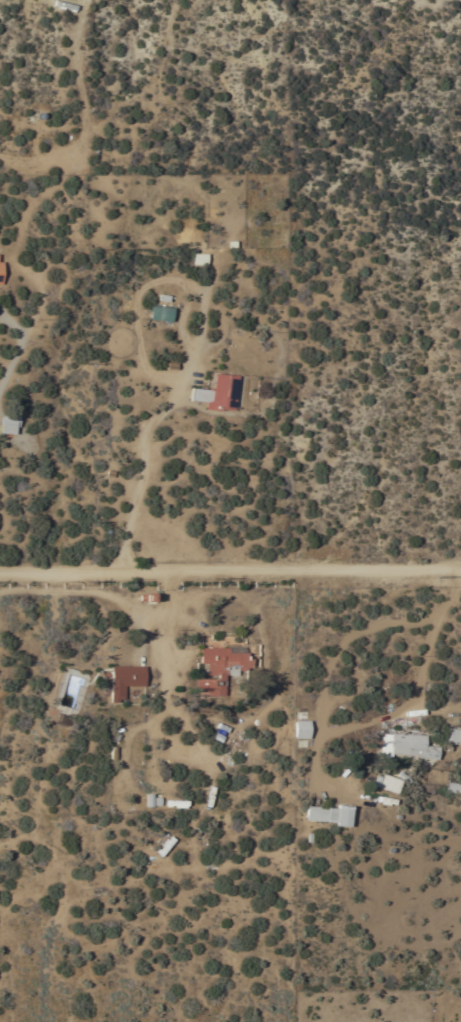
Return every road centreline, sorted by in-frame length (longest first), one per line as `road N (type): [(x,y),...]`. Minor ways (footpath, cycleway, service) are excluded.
road 1 (residential): [(0,579),(460,574)]
road 2 (residential): [(197,351),(179,393),(140,431),(124,576)]
road 3 (residential): [(460,579),(429,643),(413,723)]

